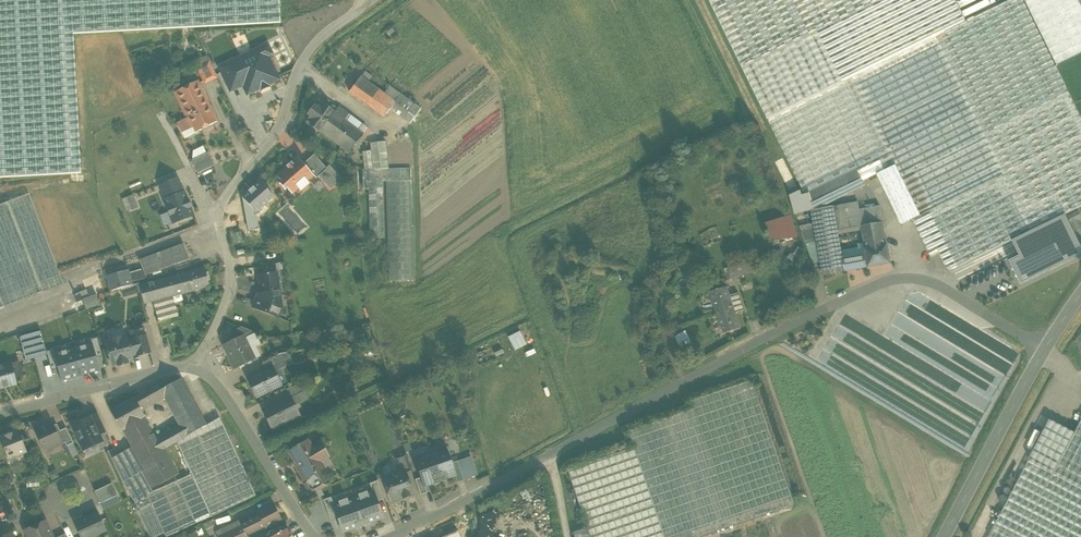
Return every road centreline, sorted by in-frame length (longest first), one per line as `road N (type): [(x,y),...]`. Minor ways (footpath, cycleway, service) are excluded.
road 1 (residential): [(1044,350),(932,283),(895,280),(752,345),(393,536)]
road 2 (unclassified): [(0,314),(218,220)]
road 3 (tertiary): [(944,536),(1044,350)]
road 4 (residential): [(315,536),(222,391),(195,370)]
road 5 (residential): [(195,370),(0,414)]
road 6 (residential): [(218,220),(223,194),(285,130),(292,81)]
road 7 (residential): [(195,370),(230,290),(218,220)]

